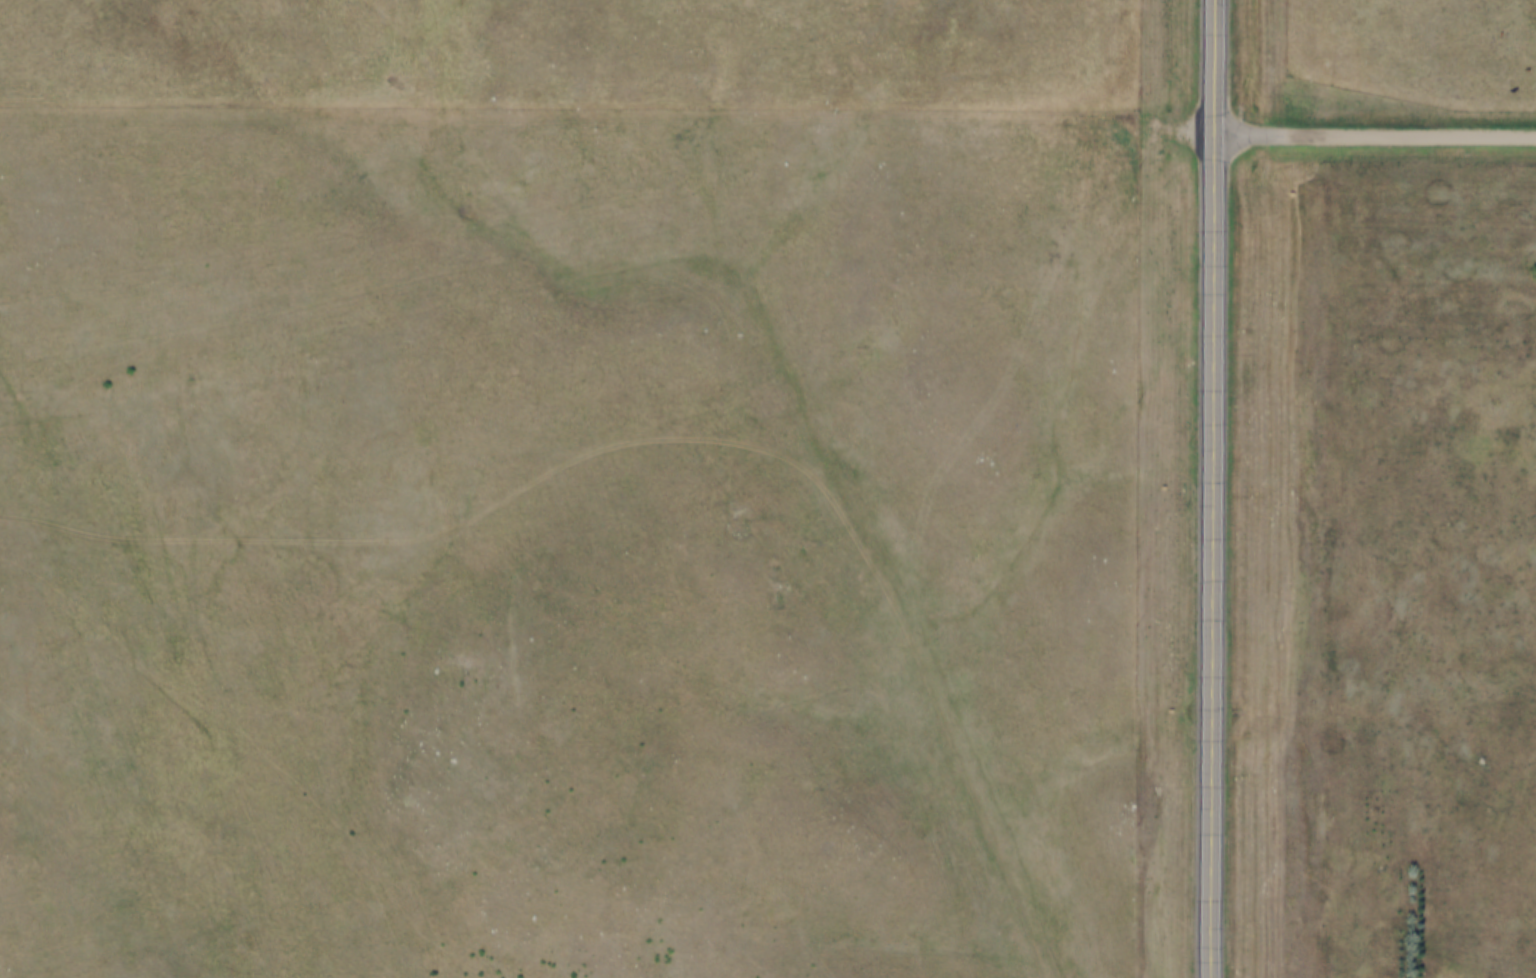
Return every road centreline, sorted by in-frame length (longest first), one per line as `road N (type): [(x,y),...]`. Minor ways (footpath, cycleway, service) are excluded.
road 1 (primary): [(1212,977),(1219,0)]

